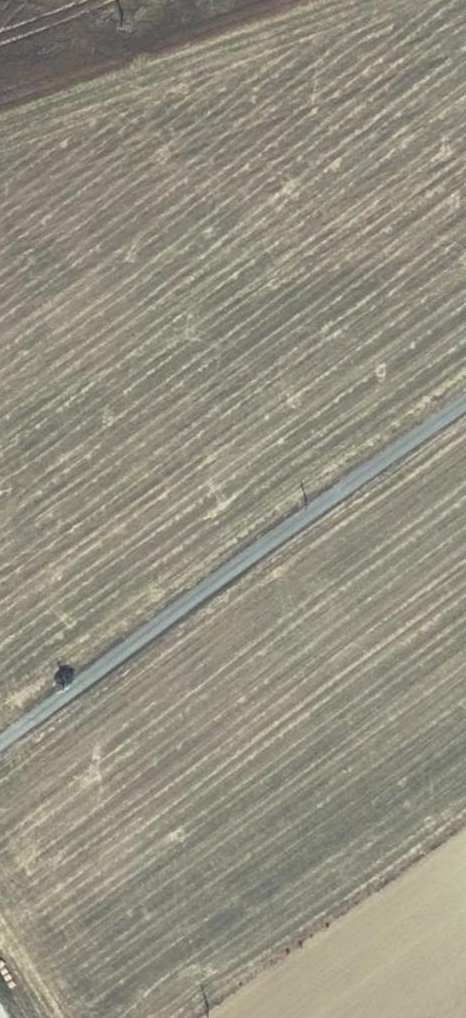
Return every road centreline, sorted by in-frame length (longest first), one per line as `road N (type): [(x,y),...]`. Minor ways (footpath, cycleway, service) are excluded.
road 1 (residential): [(465,397),(0,736)]

